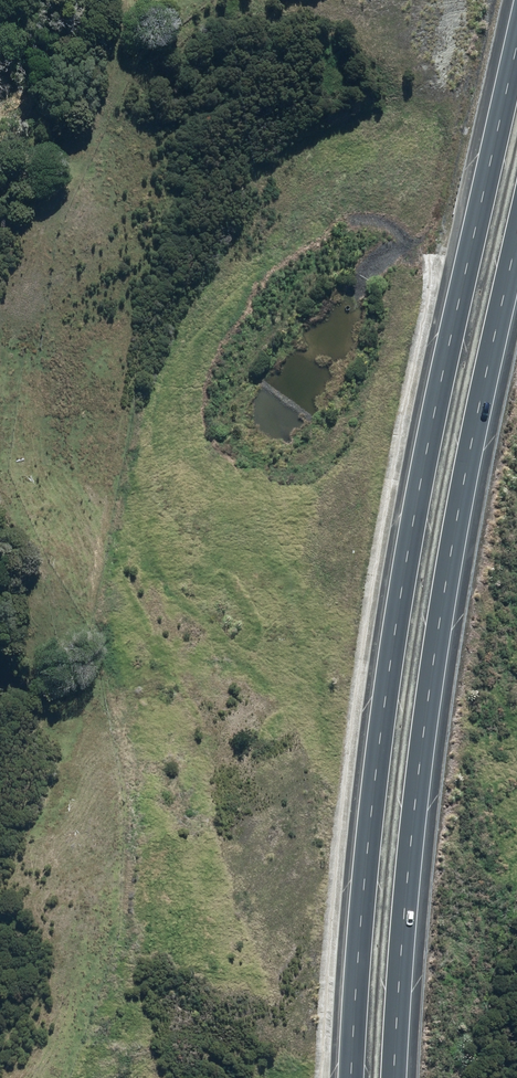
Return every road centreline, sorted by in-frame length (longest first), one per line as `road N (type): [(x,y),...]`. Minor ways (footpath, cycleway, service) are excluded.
road 1 (motorway): [(349,1077),(382,710),(516,36)]
road 2 (motorway): [(516,237),(442,605),(389,1077)]

